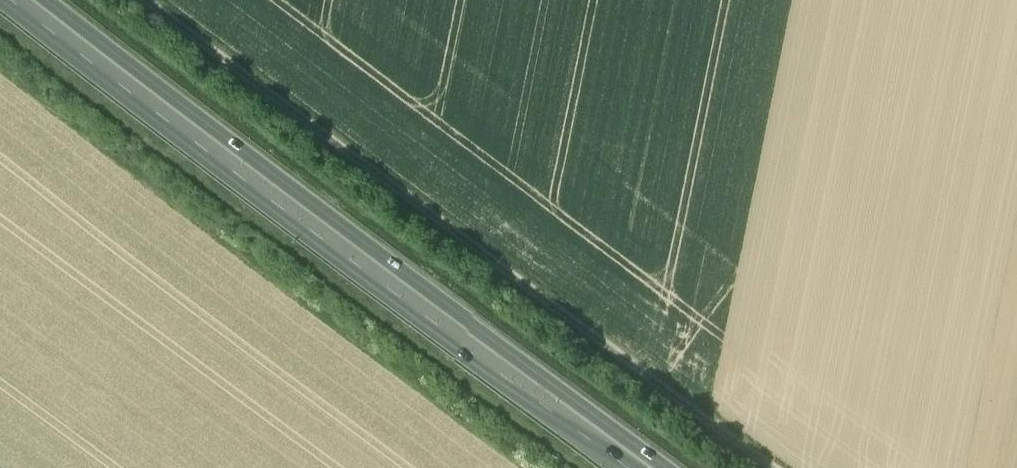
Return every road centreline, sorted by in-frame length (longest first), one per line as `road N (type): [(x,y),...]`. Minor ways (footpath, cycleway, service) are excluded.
road 1 (track): [(774,467),(145,0)]
road 2 (trunk): [(19,0),(640,467)]

